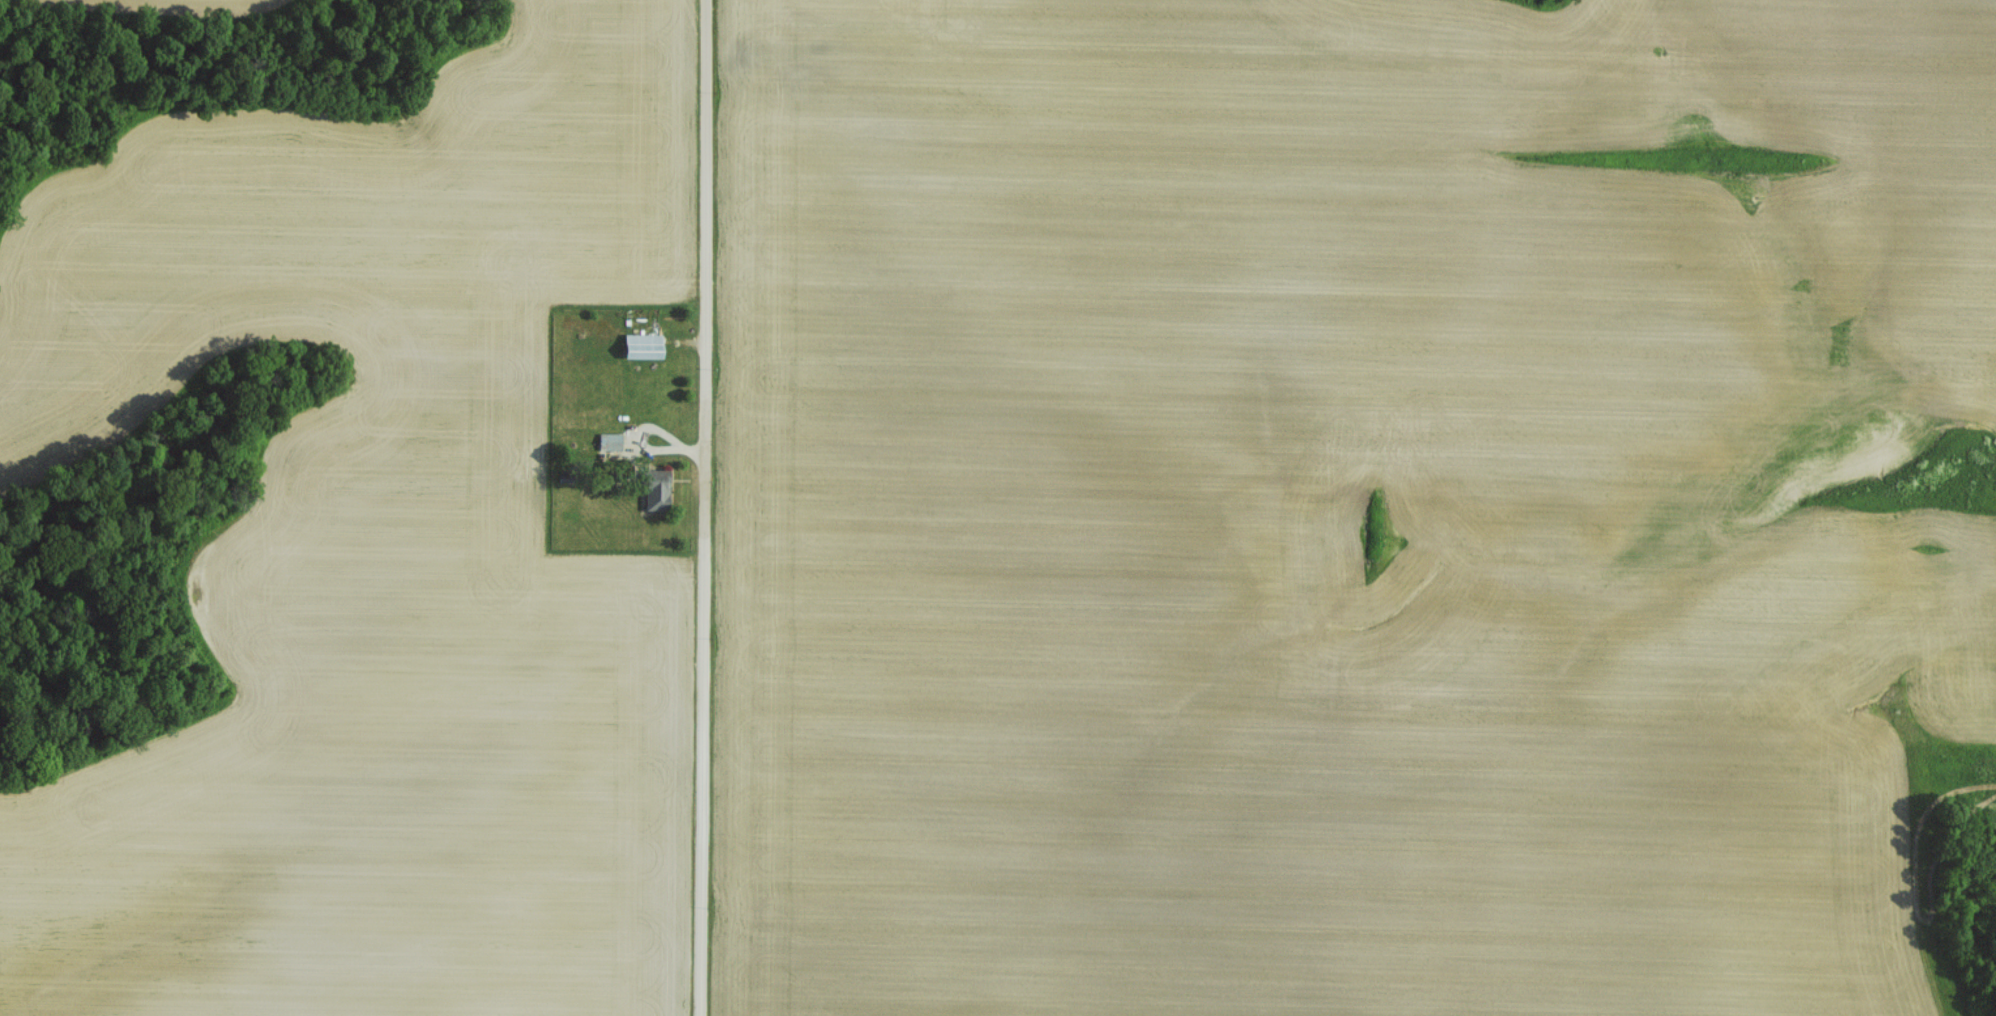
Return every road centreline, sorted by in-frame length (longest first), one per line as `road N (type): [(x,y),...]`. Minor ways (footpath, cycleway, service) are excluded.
road 1 (residential): [(703,1015),(709,0)]

